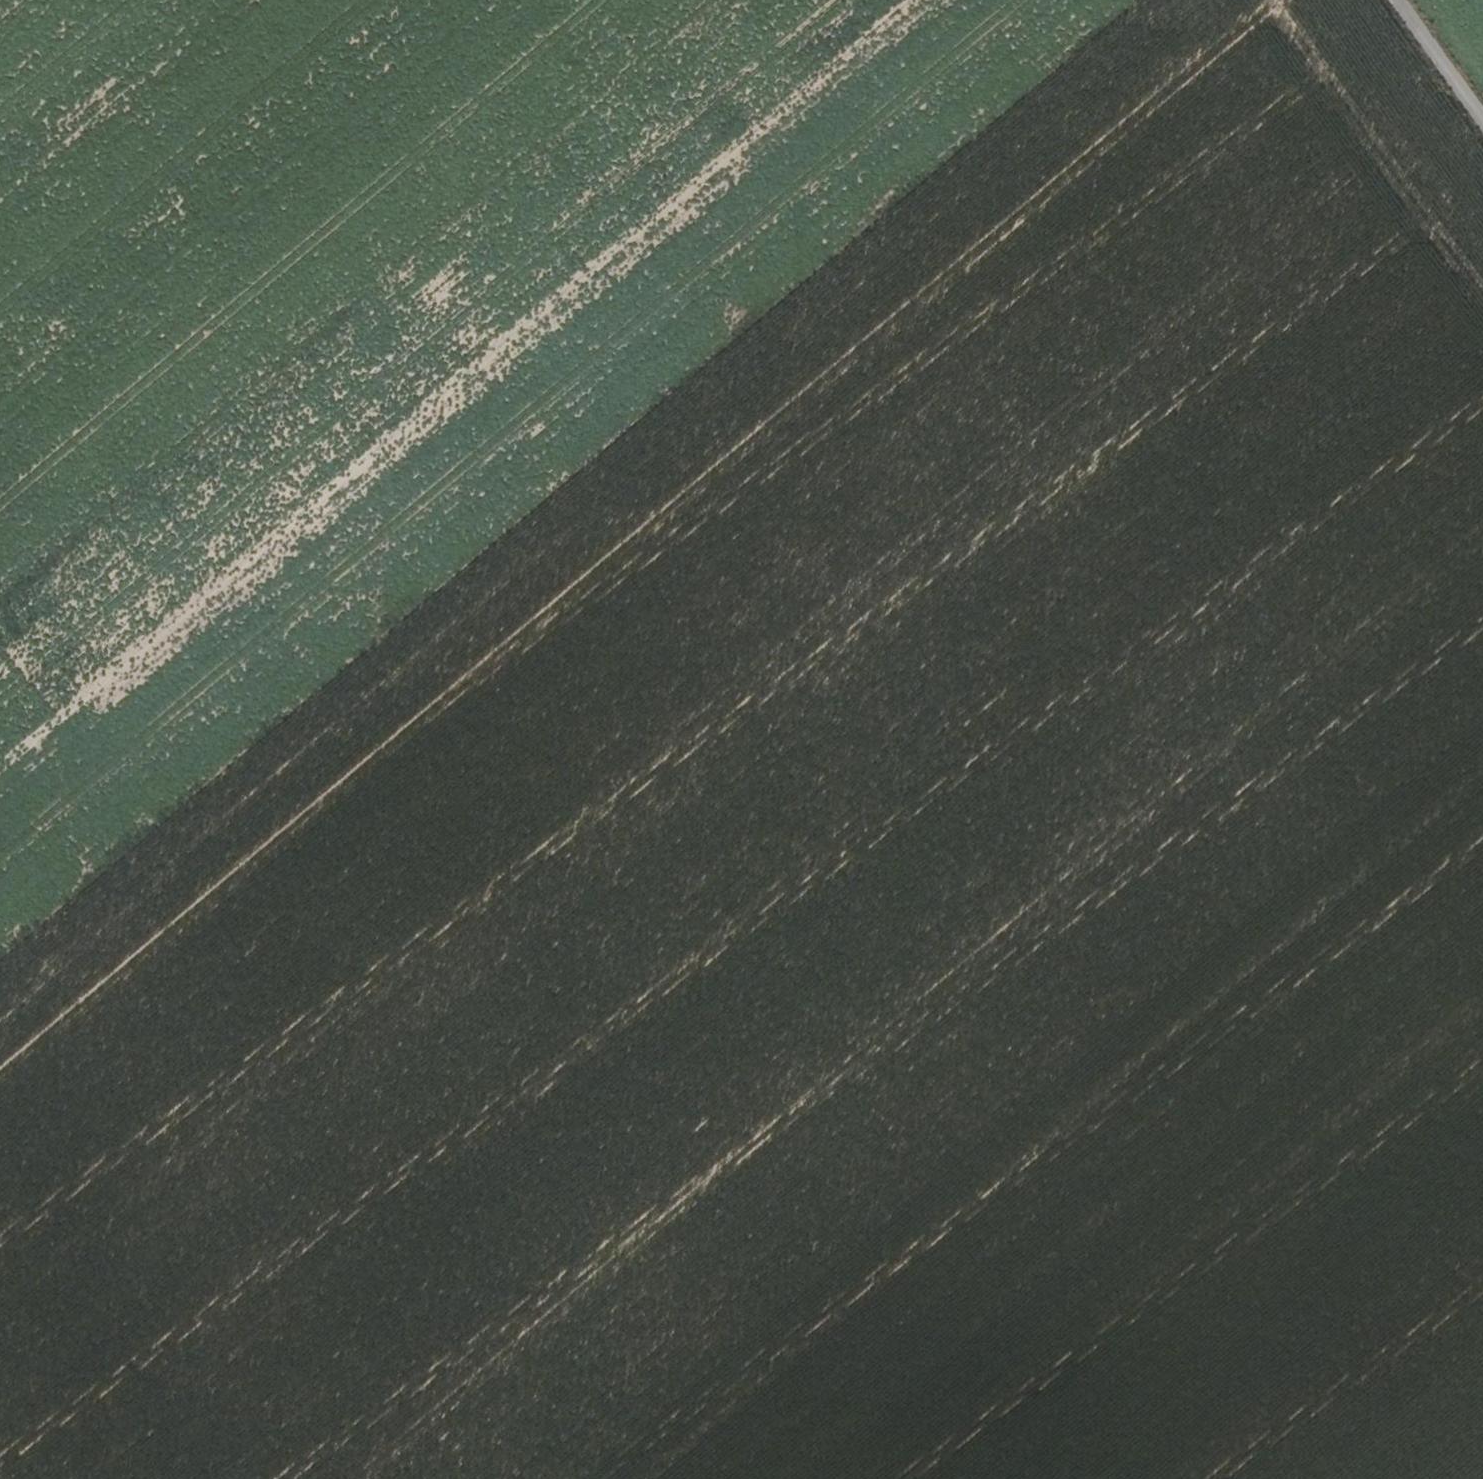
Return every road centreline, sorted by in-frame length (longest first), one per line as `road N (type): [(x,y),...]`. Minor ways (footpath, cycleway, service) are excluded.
road 1 (track): [(1482,111),(1401,0)]

